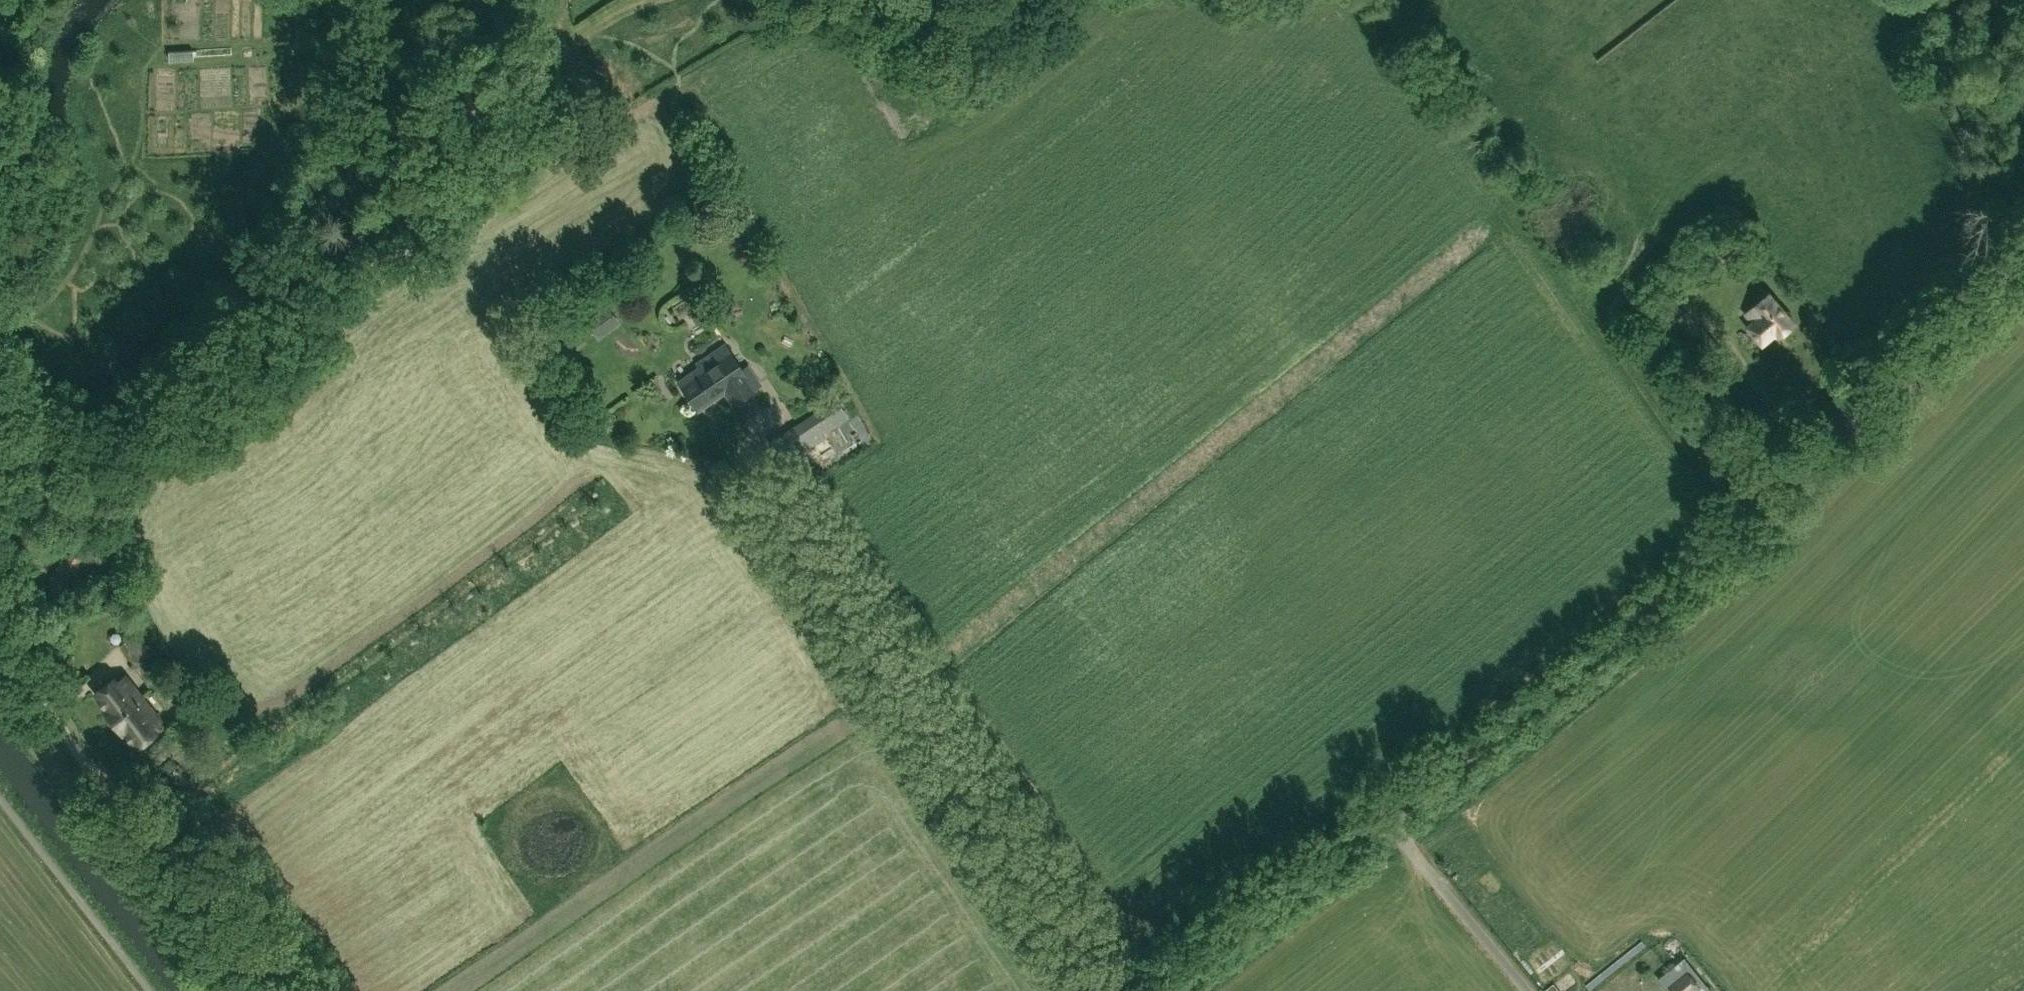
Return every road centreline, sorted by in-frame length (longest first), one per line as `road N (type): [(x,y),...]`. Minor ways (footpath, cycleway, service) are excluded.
road 1 (unclassified): [(1159,990),(1605,644),(2023,252)]
road 2 (track): [(273,990),(220,902),(82,762),(44,700),(20,623),(0,593)]

